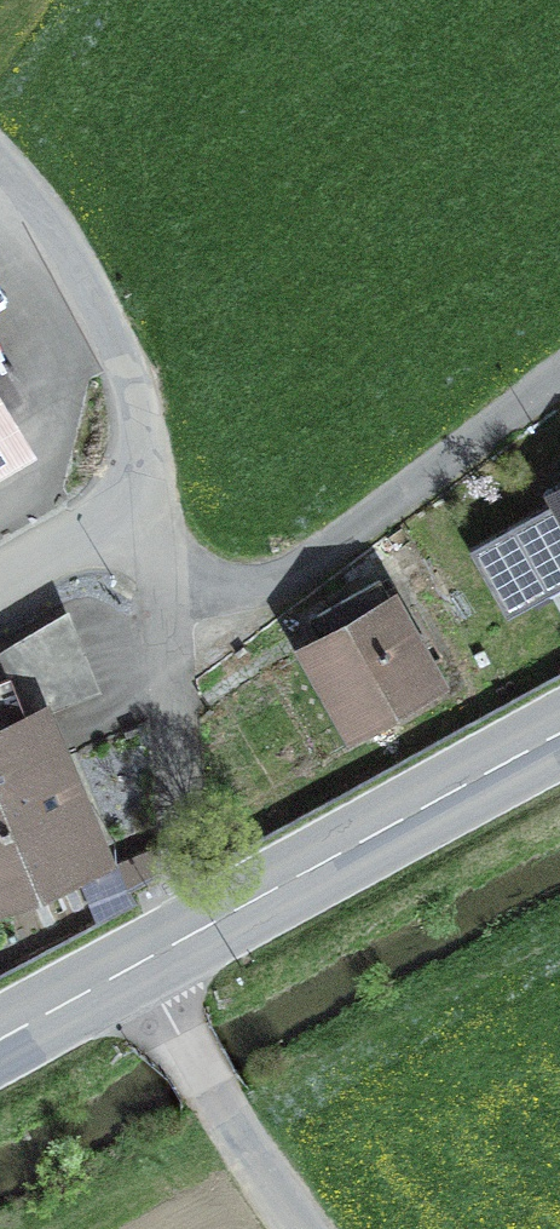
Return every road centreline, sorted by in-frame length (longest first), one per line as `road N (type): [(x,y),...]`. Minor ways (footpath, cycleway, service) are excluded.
road 1 (secondary): [(559,716),(111,964)]
road 2 (residential): [(559,345),(349,505),(243,564),(132,544)]
road 3 (unclassified): [(132,544),(146,499),(141,392),(67,241),(0,160)]
road 4 (unclassified): [(290,1228),(111,964)]
road 5 (unclassified): [(0,638),(102,590),(132,544)]
road 6 (secondary): [(111,964),(0,1027)]

